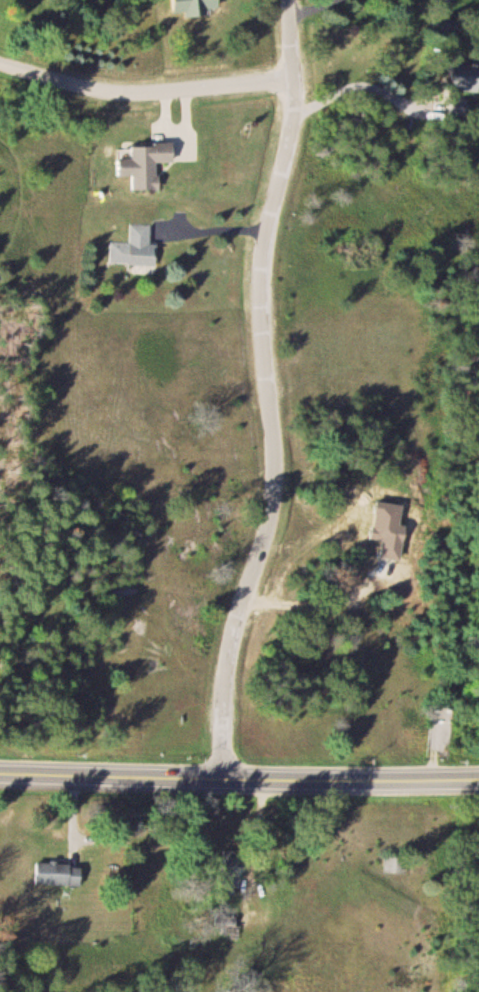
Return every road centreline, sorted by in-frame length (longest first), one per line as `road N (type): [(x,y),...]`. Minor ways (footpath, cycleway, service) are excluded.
road 1 (residential): [(222,779),(233,616),(259,546),(267,490),(258,288),(288,137),(288,0)]
road 2 (tertiary): [(0,773),(478,776)]
road 3 (residential): [(294,77),(95,88),(0,59)]

